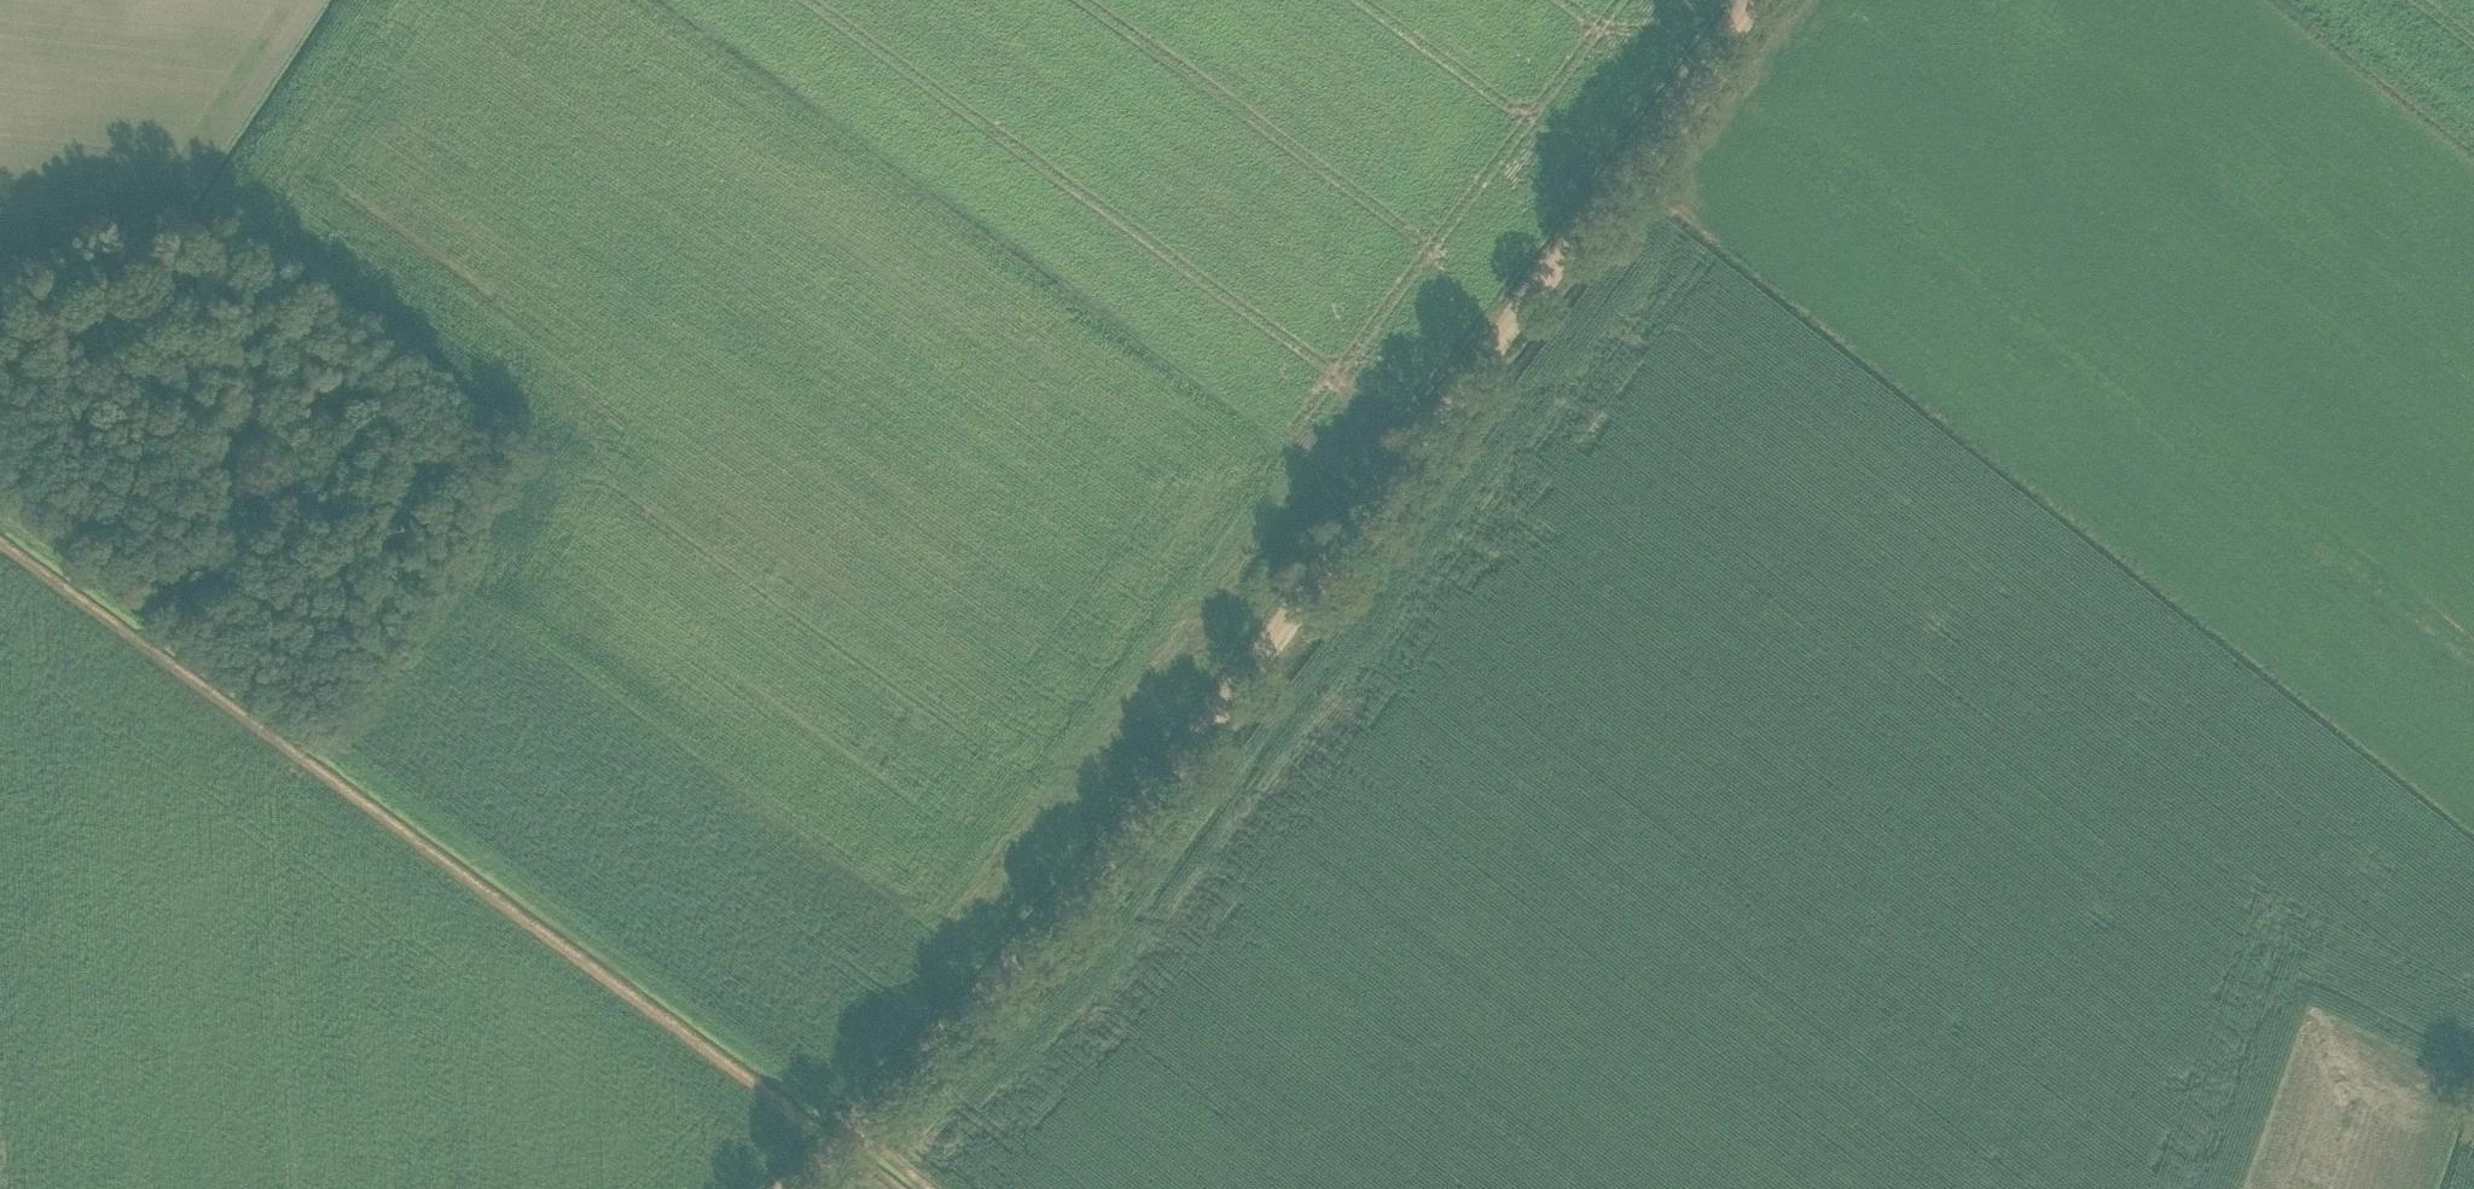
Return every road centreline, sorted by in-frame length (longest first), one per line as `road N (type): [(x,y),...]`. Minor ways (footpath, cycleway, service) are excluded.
road 1 (track): [(792,1188),(1019,973),(1761,0)]

